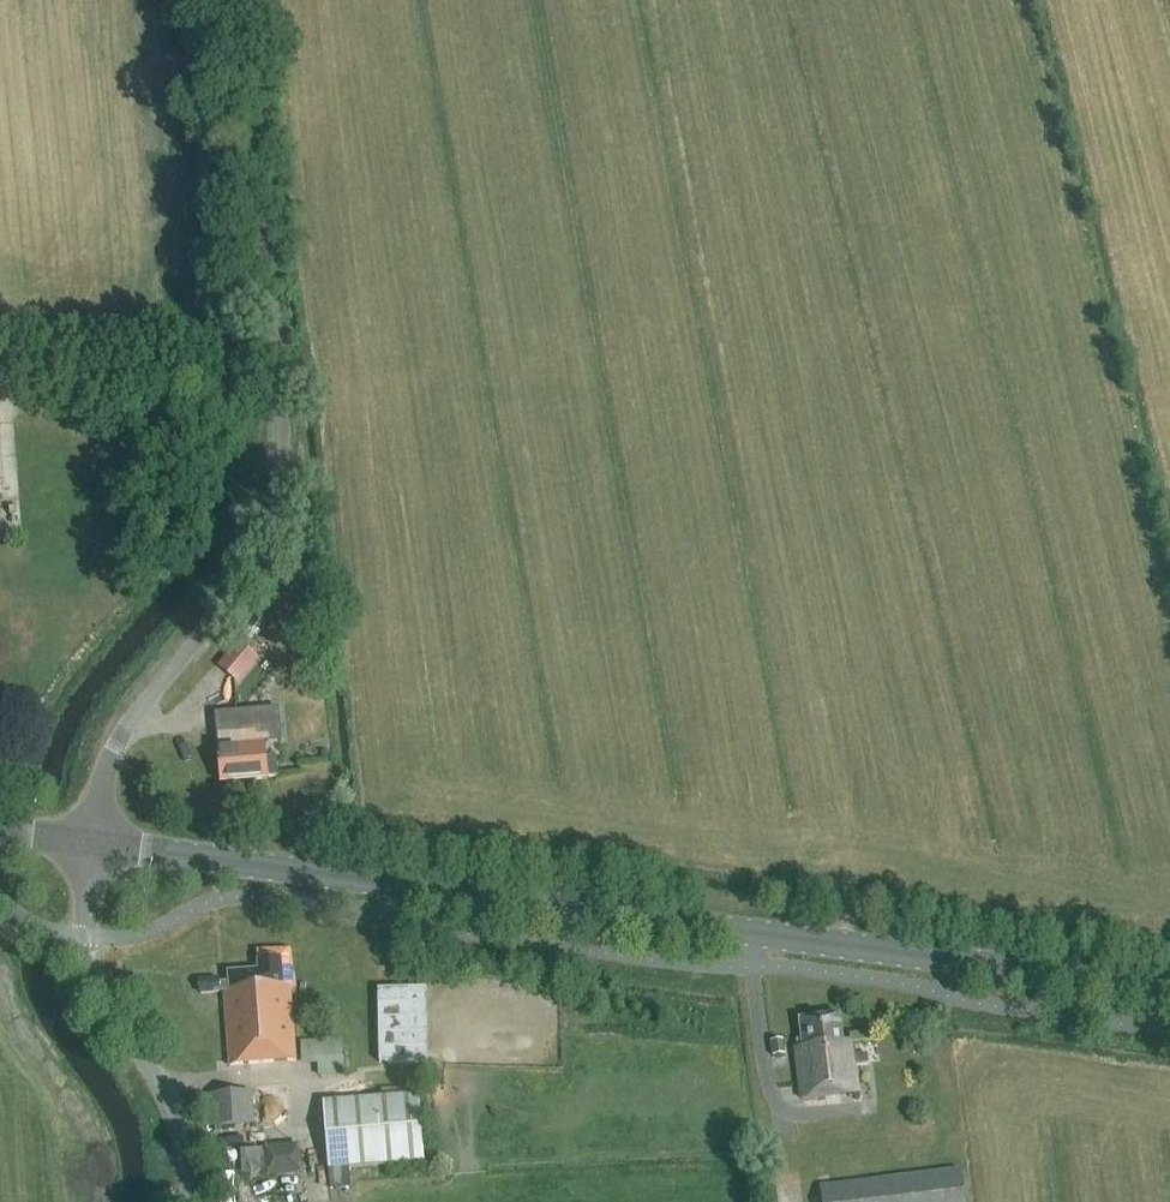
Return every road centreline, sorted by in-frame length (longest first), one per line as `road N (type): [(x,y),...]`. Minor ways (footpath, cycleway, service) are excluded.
road 1 (tertiary): [(94,846),(1169,994)]
road 2 (unclassified): [(94,846),(100,790),(120,736),(245,574),(270,514),(280,453),(233,0)]
road 3 (unclassified): [(188,1201),(173,1104),(120,1028),(88,959),(94,846)]

